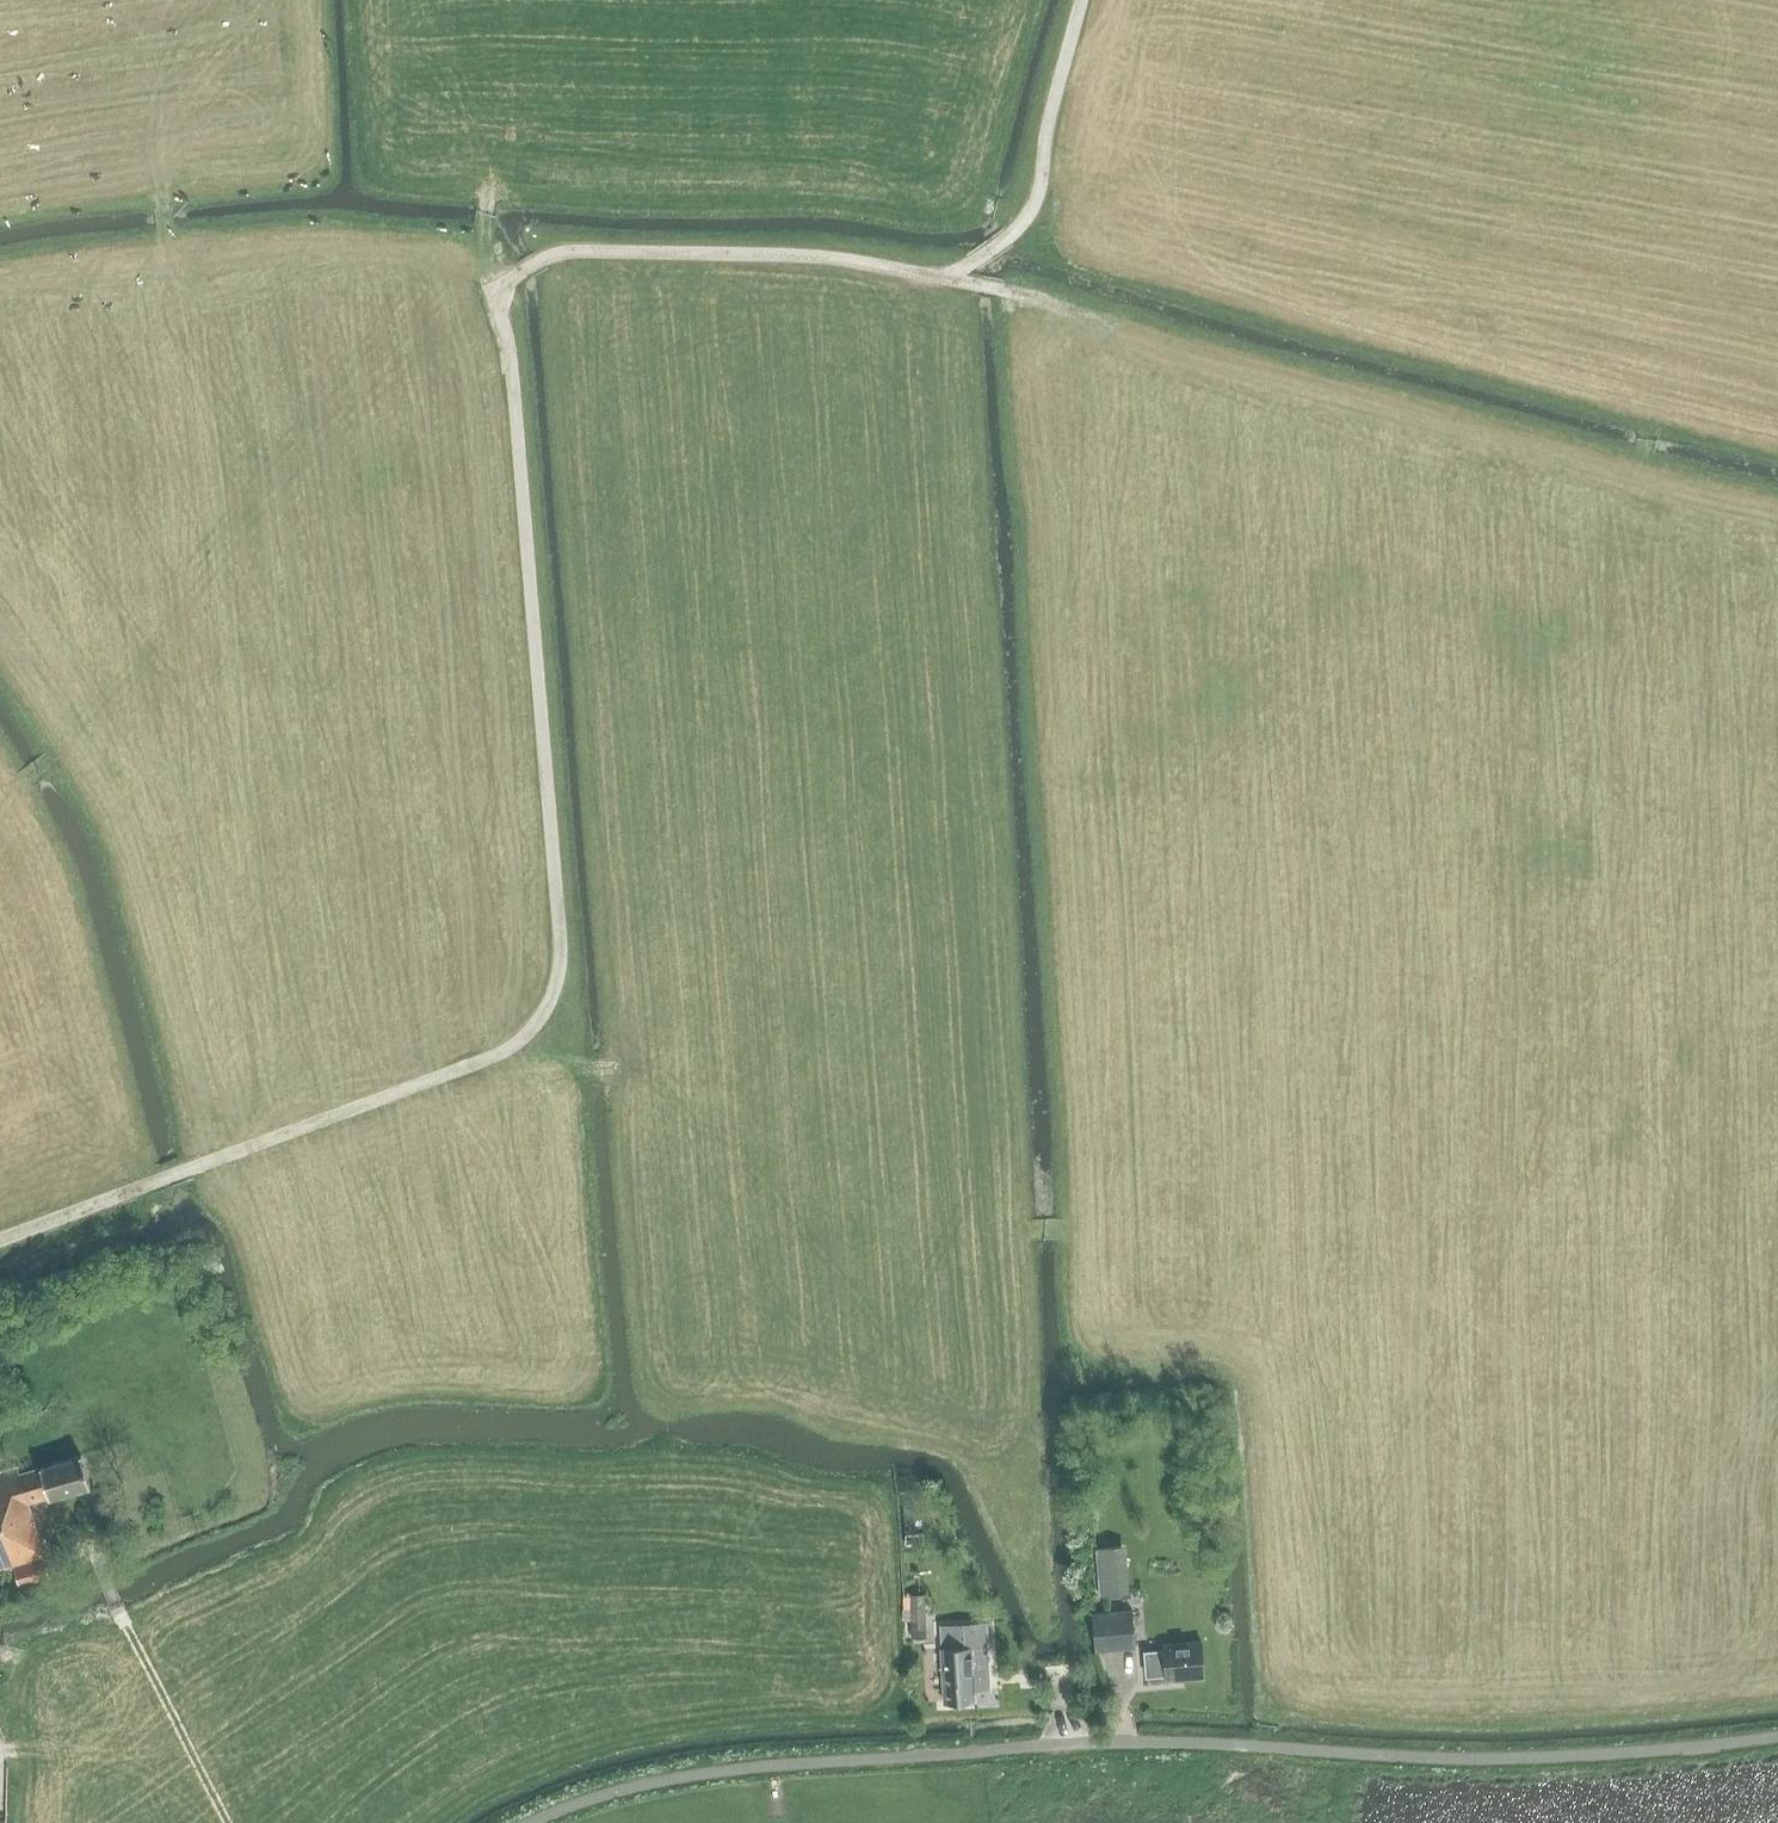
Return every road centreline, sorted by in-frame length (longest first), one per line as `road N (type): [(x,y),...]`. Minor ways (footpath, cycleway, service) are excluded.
road 1 (track): [(1020,293),(819,256),(582,251),(550,256),(492,290),(515,391),(560,927),(551,1001),(505,1052),(0,1241)]
road 2 (unclassified): [(1777,1736),(1464,1759),(1071,1743),(758,1767),(646,1784),(531,1822)]
road 3 (track): [(1082,0),(1047,126),(1039,195),(1012,236),(943,278)]

